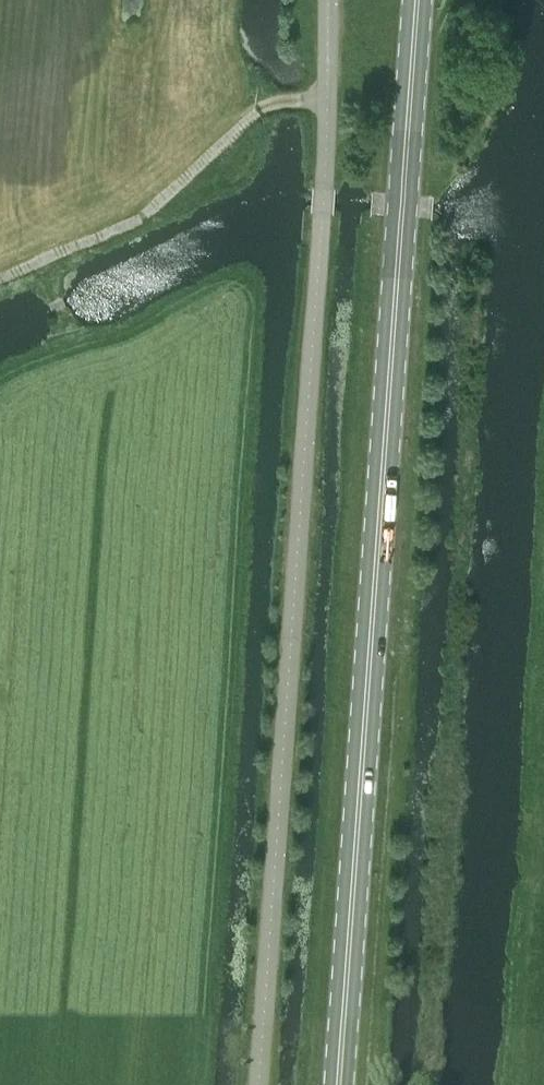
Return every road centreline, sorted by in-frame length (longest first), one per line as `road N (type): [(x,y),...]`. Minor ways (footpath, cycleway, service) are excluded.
road 1 (secondary): [(337,1084),(415,0)]
road 2 (unclassified): [(257,1084),(324,186),(329,0)]
road 3 (track): [(325,97),(284,102),(138,219),(0,279)]

